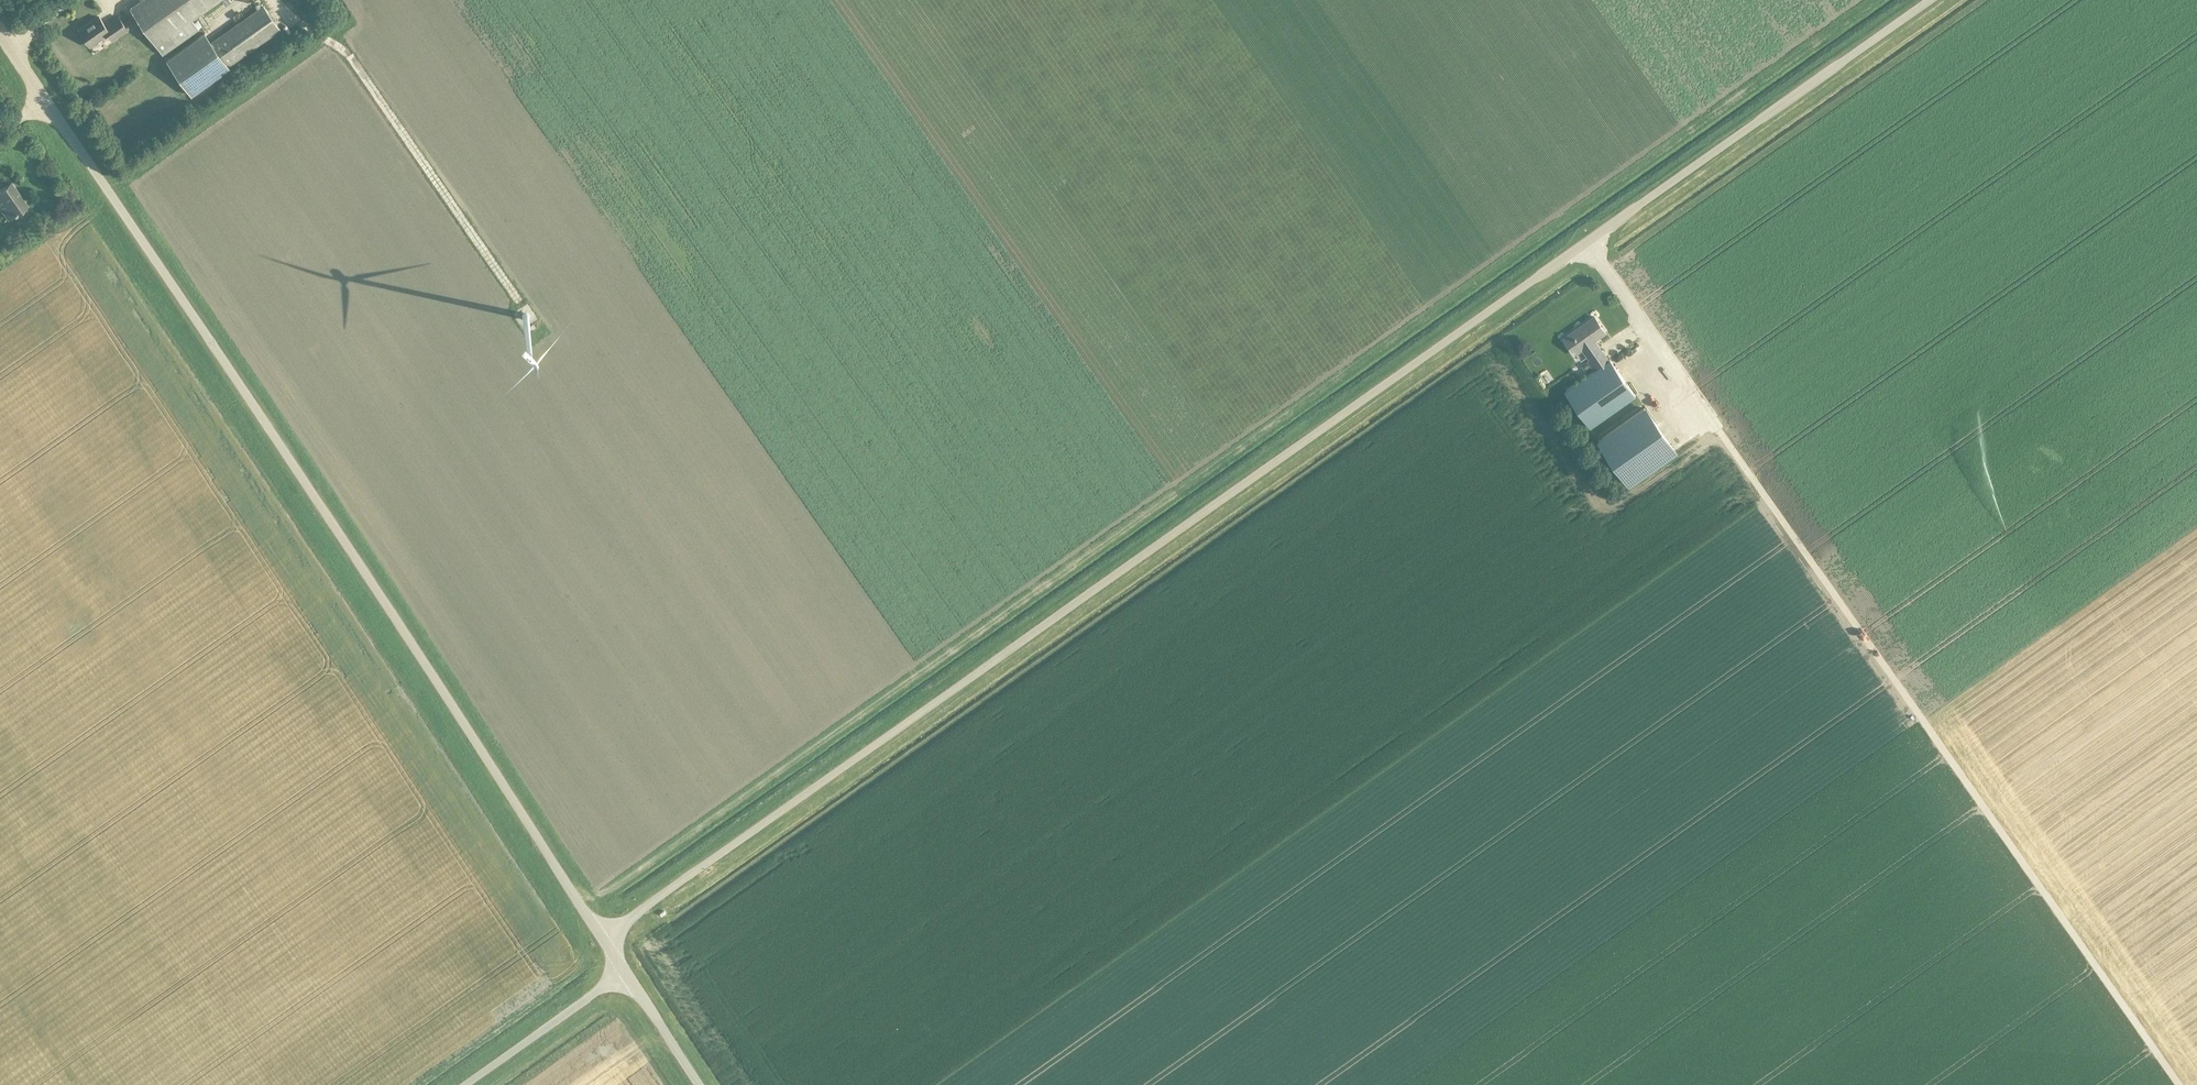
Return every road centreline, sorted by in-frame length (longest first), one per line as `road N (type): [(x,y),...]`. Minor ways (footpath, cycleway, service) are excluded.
road 1 (residential): [(603,938),(1933,0)]
road 2 (unclassified): [(603,938),(296,469),(0,39)]
road 3 (residential): [(468,1084),(625,972)]
road 4 (unclassified): [(700,1084),(625,972)]

